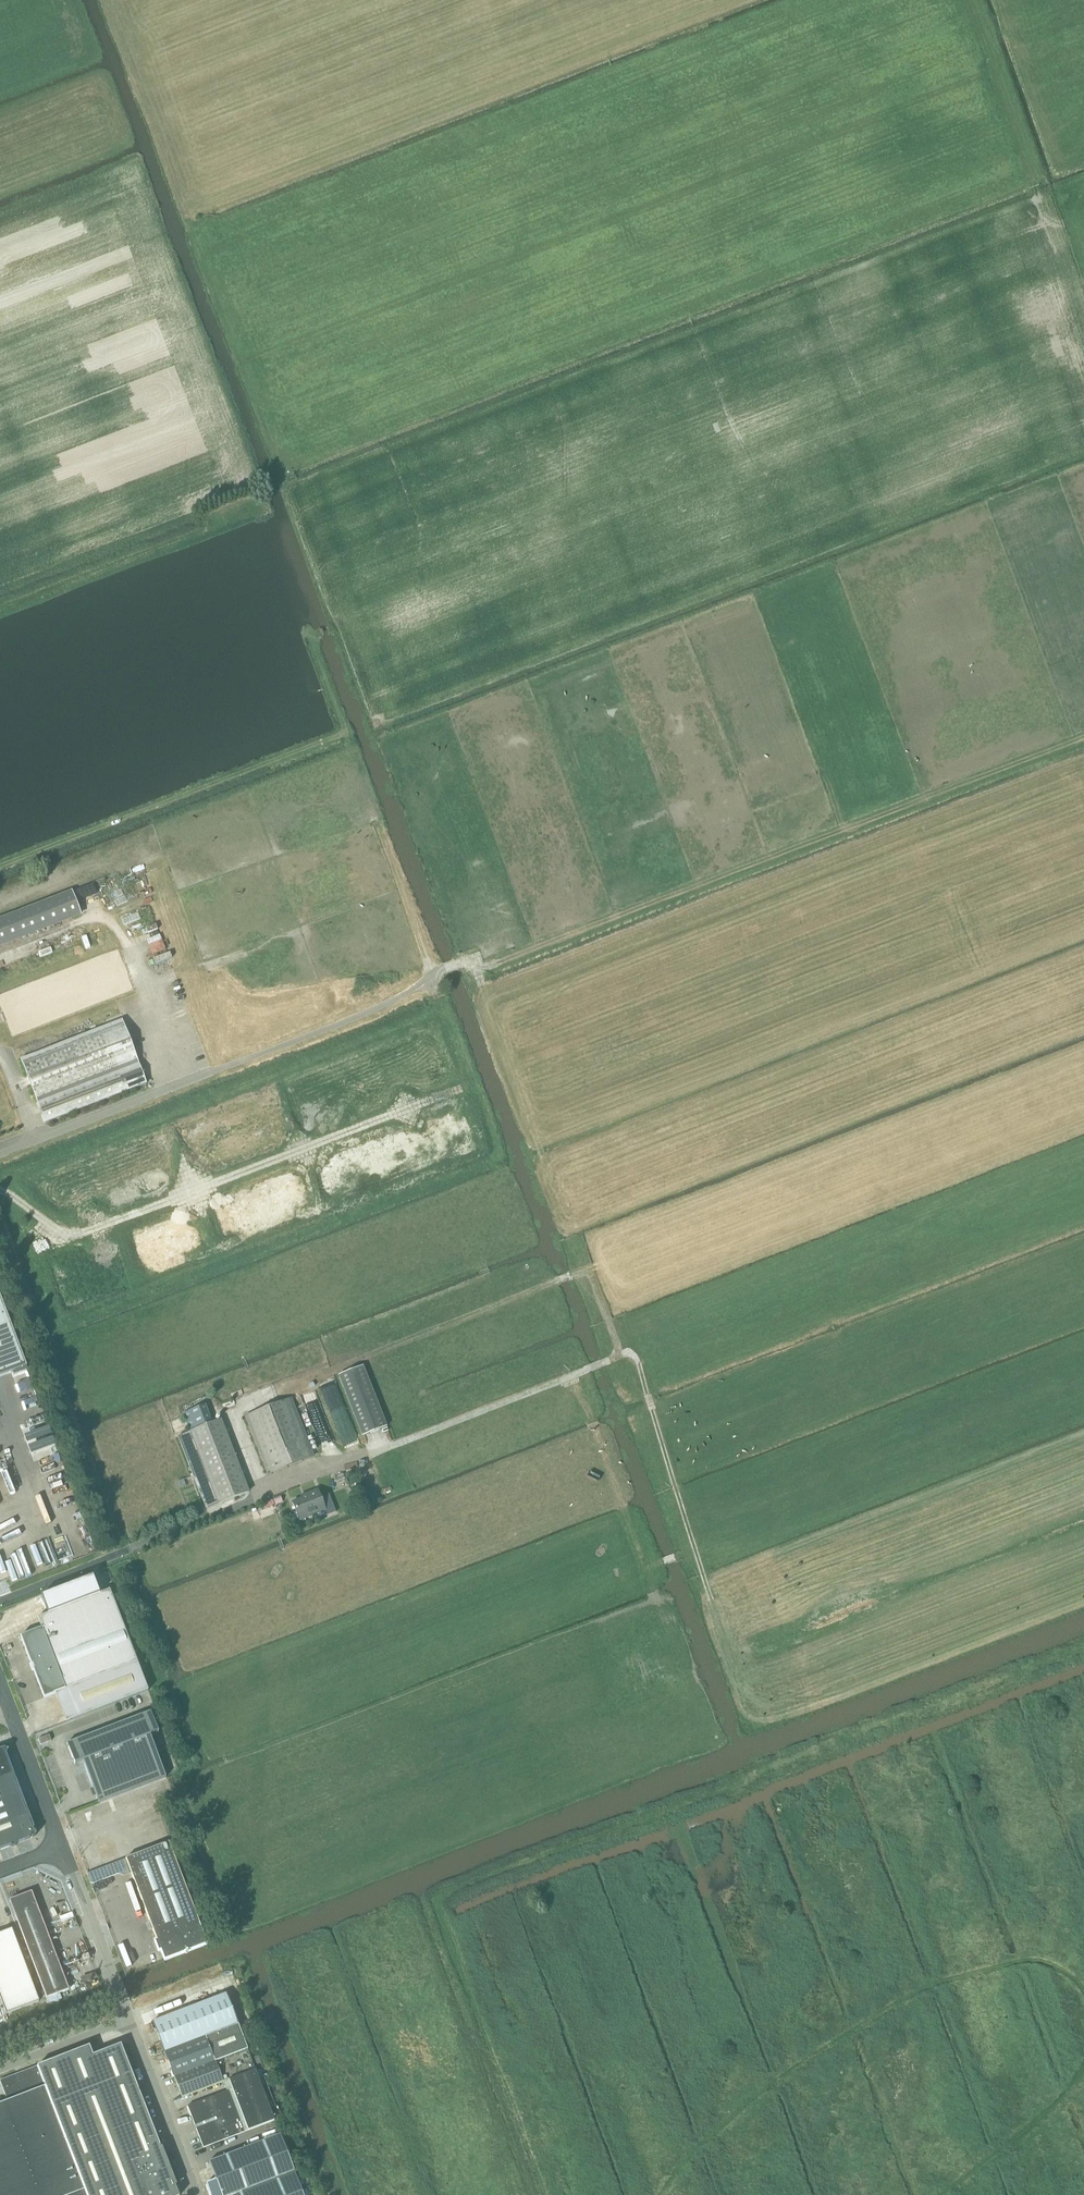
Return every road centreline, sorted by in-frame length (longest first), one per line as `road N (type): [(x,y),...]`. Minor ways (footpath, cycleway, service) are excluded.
road 1 (track): [(478,969),(1083,735)]
road 2 (track): [(348,1466),(625,1352),(641,1359),(712,1596)]
road 3 (track): [(213,1073),(373,1010),(455,964),(478,969),(481,988)]
road 4 (unclassified): [(132,2026),(63,1847)]
road 5 (unclassified): [(195,2194),(132,2026)]
road 6 (unclassified): [(63,1847),(0,1682)]
road 7 (unclassified): [(0,1601),(133,1550)]
road 8 (unclassified): [(0,2074),(132,2026)]

